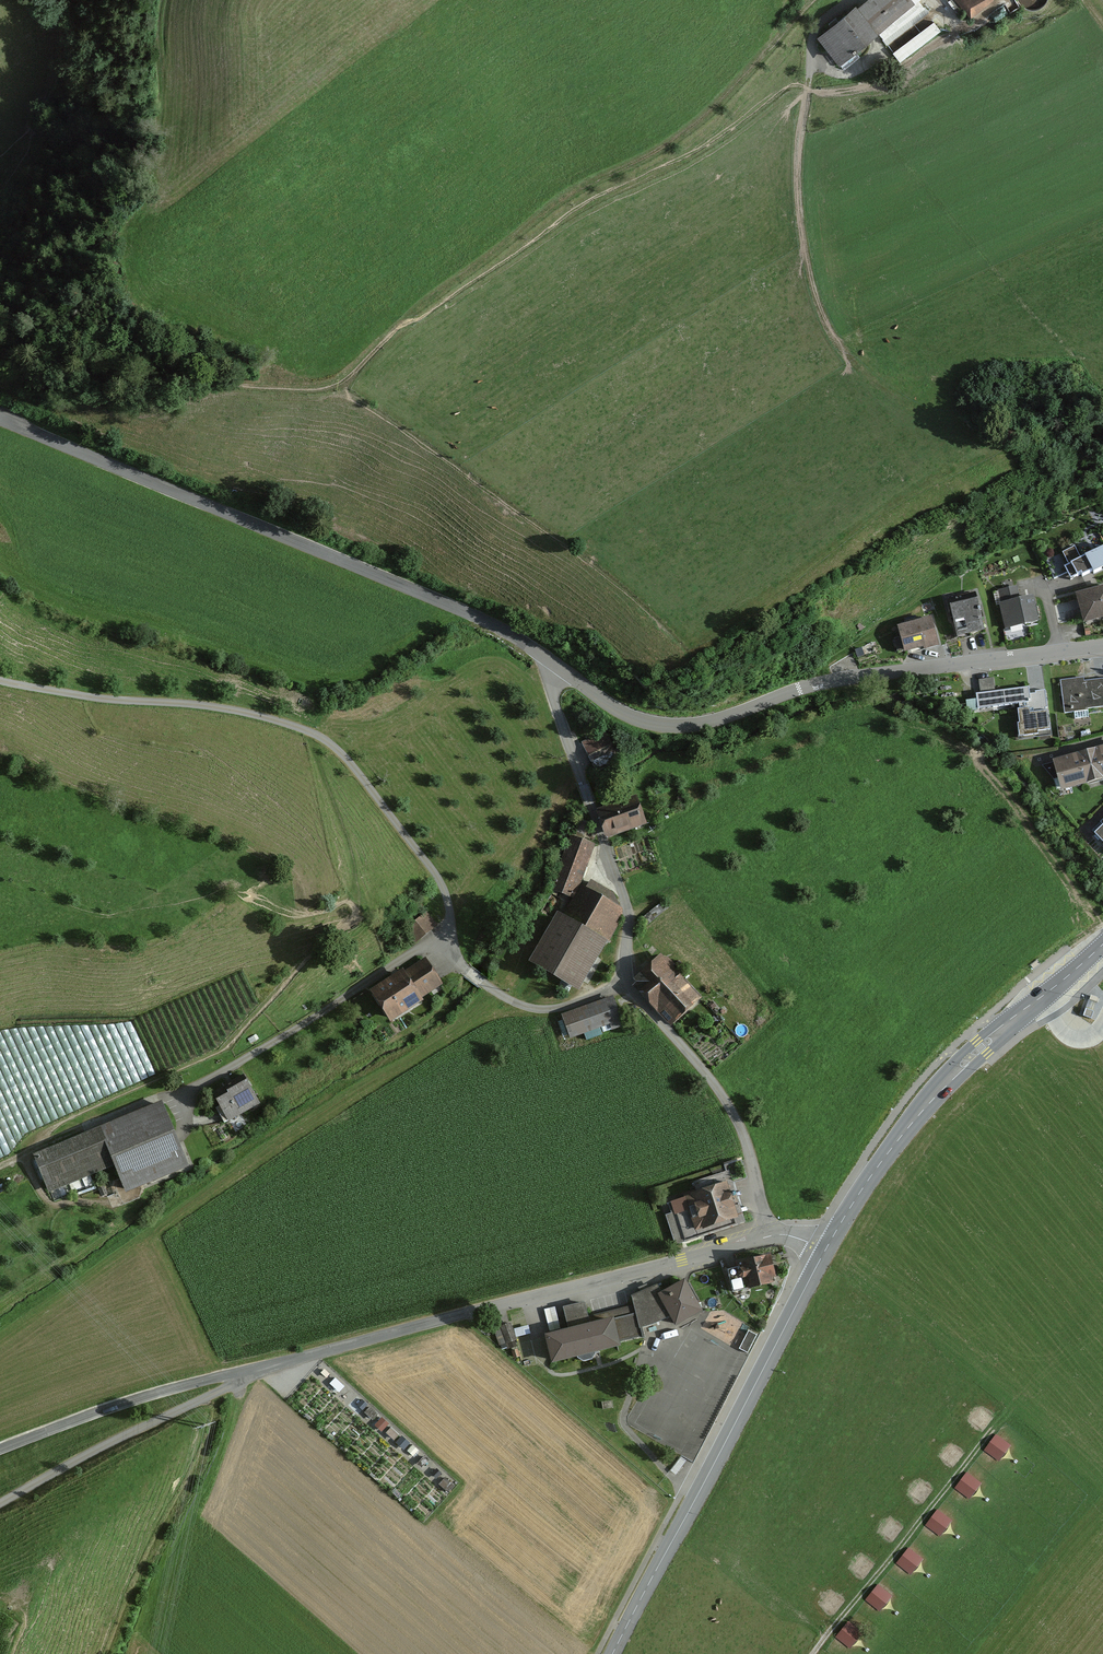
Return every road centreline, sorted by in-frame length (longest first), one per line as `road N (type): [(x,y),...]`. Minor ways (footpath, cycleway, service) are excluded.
road 1 (track): [(815,0),(674,146),(548,215),(408,319),(336,390),(283,394),(138,378),(0,331)]
road 2 (unclassified): [(825,1250),(769,1236),(171,1389),(0,1450)]
road 3 (track): [(0,680),(263,717),(316,735),(360,773),(441,878),(468,970),(540,1011),(627,986)]
road 4 (unclassified): [(1102,646),(819,684),(675,725),(616,709),(516,638)]
road 5 (unclassified): [(0,418),(516,638)]
road 6 (tertiary): [(612,1653),(825,1250)]
road 7 (tertiary): [(825,1250),(876,1168),(944,1085),(1102,945)]
road 8 (track): [(853,0),(816,37),(798,185),(814,289),(851,357)]
road 9 (track): [(184,1094),(453,930)]
road 10 (track): [(813,1653),(996,1426)]
road 11 (track): [(218,1392),(210,1439),(109,1653)]

